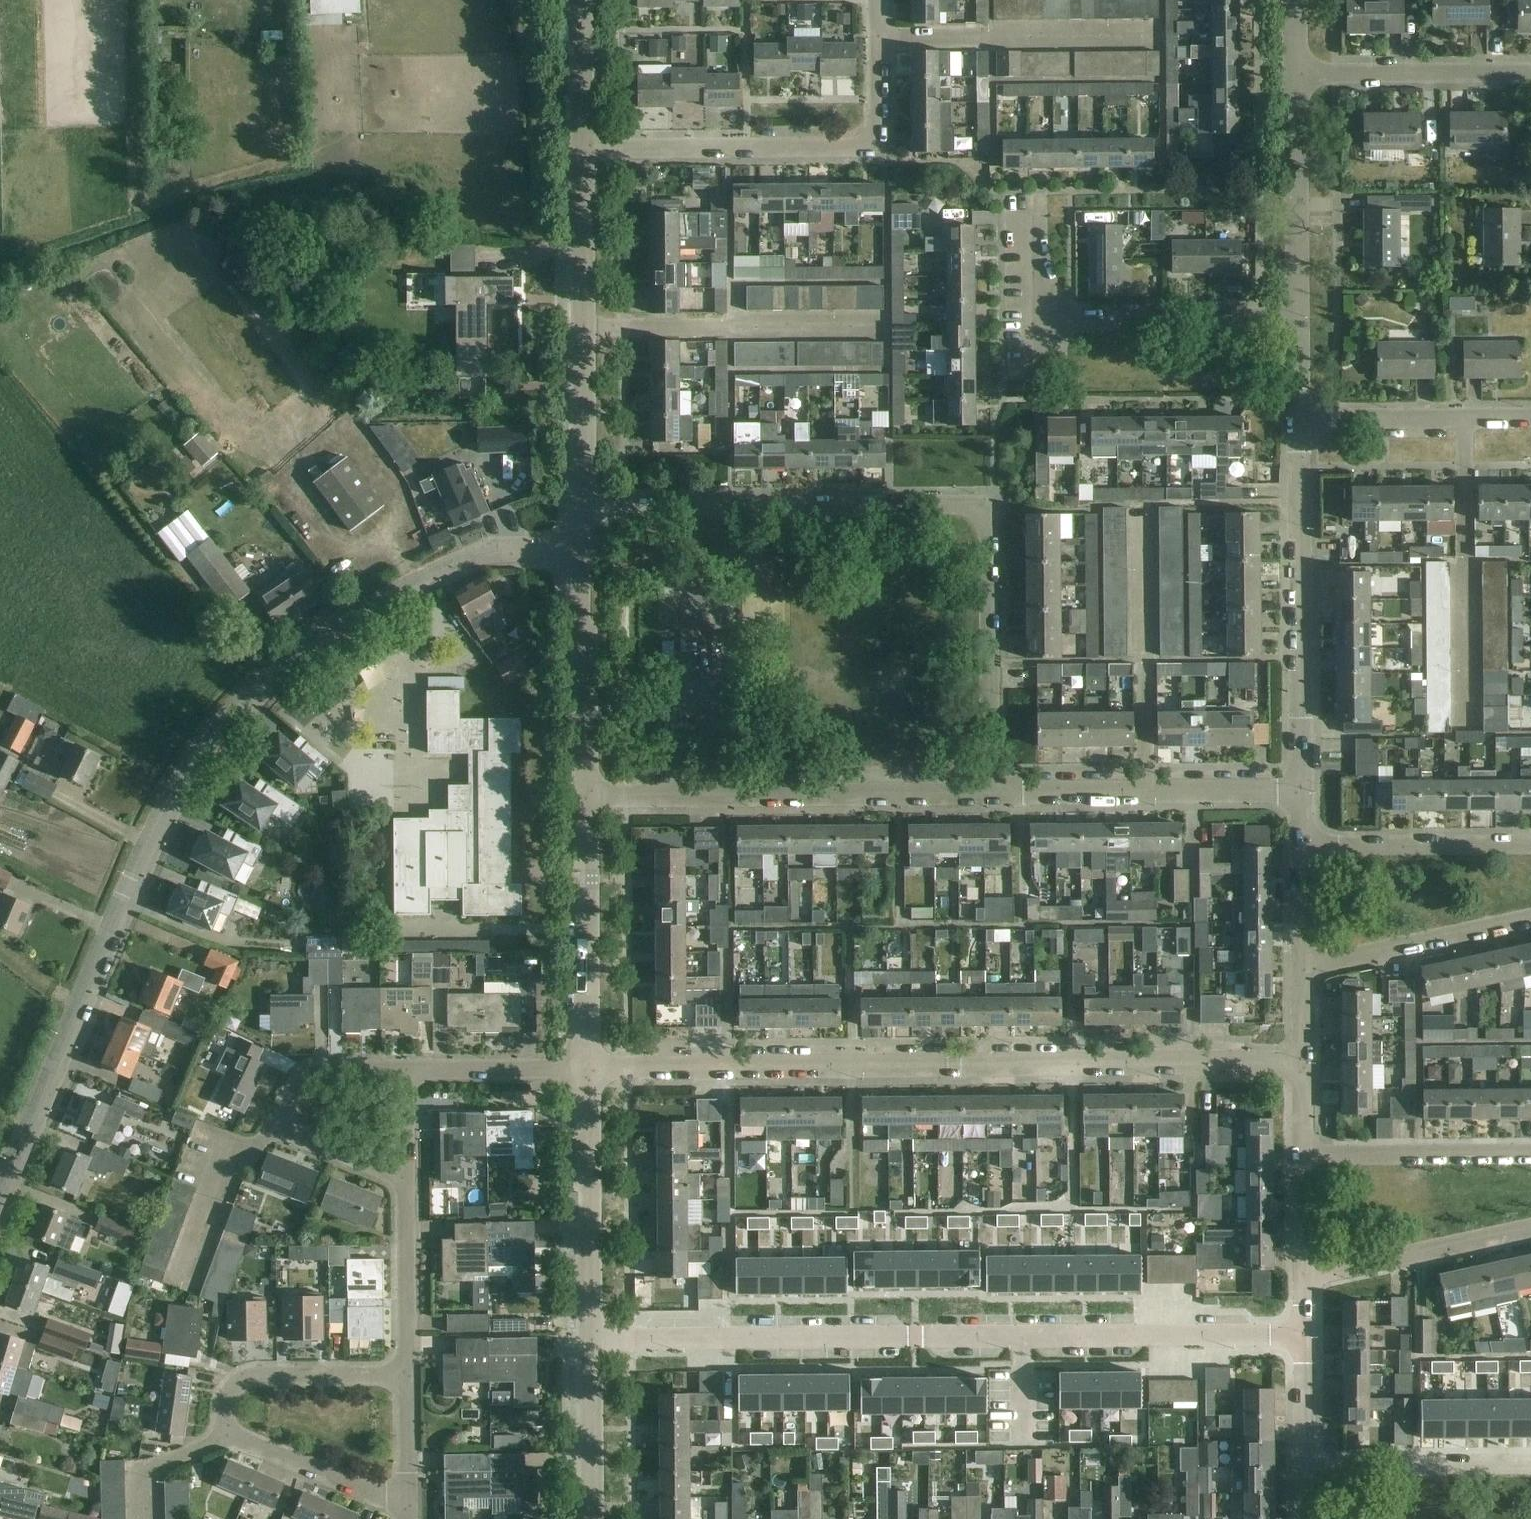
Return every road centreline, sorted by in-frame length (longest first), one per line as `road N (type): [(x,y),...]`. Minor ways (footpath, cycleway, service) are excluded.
road 1 (unclassified): [(0,1194),(125,888),(199,751),(297,656),(408,587),(474,555),(578,547)]
road 2 (residential): [(590,1340),(1303,1336)]
road 3 (residential): [(588,1071),(1300,1064)]
road 4 (unclassified): [(994,791),(984,511),(583,508)]
road 5 (residential): [(582,149),(860,144),(870,122),(874,0)]
road 6 (residential): [(406,1512),(231,1437),(220,1410),(231,1387),(244,1383),(406,1378)]
road 7 (residential): [(586,796),(994,791)]
road 8 (residential): [(1299,790),(1300,418)]
road 9 (tertiary): [(583,508),(582,149)]
road 10 (residential): [(405,1195),(294,1146),(278,1116),(286,1086),(305,1072),(405,1073)]
road 11 (residential): [(994,791),(1299,790)]
road 12 (residential): [(1021,323),(1299,320)]
road 13 (tertiary): [(588,1071),(586,796)]
road 14 (tertiary): [(590,1340),(588,1071)]
road 15 (tertiary): [(586,796),(578,547)]
road 16 (residential): [(1299,320),(1296,74)]
road 17 (residential): [(1301,1281),(1530,1230)]
road 18 (residential): [(1301,971),(1530,921)]
road 19 (residential): [(1530,73),(1296,74)]
road 20 (residential): [(1297,846),(1530,847)]
road 21 (residential): [(1530,1152),(1299,1153)]
road 22 (residential): [(1300,418),(1530,419)]
road 23 (residential): [(1305,1461),(1530,1464)]
road 24 (residential): [(405,1073),(588,1071)]
road 25 (residential): [(406,1378),(405,1195)]
road 26 (tertiary): [(588,1518),(590,1340)]
road 27 (tertiary): [(582,149),(581,0)]
road 28 (residential): [(406,1512),(406,1378)]
road 29 (residential): [(1021,323),(1022,192)]
road 30 (residential): [(1301,1281),(1299,1153)]
road 31 (residential): [(1301,971),(1297,846)]
road 32 (residential): [(1305,1461),(1303,1336)]
road 33 (residential): [(405,1195),(405,1073)]

